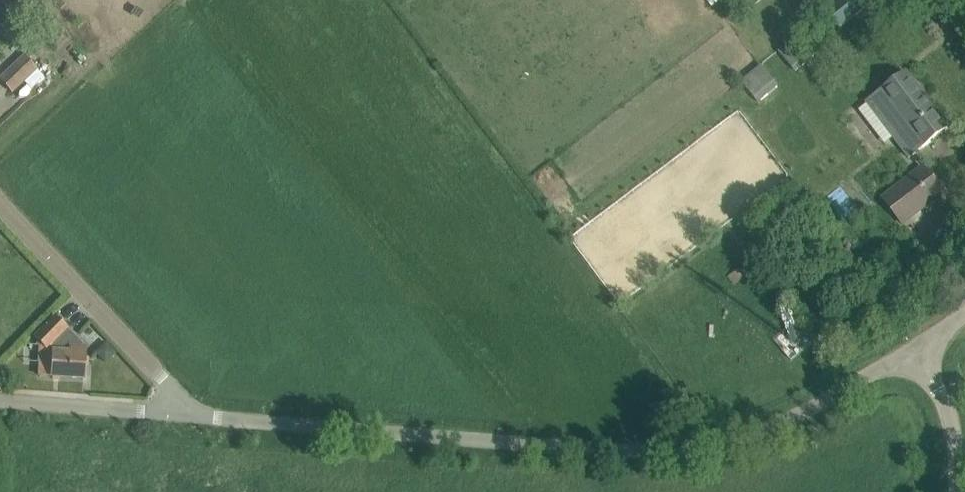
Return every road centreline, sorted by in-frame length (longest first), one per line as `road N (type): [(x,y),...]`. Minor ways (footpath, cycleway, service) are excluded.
road 1 (unclassified): [(920,344),(790,419),(693,445),(626,450),(193,414)]
road 2 (unclassified): [(193,414),(0,204)]
road 3 (unclassified): [(193,414),(0,398)]
road 4 (unclassified): [(961,491),(958,441),(920,344)]

